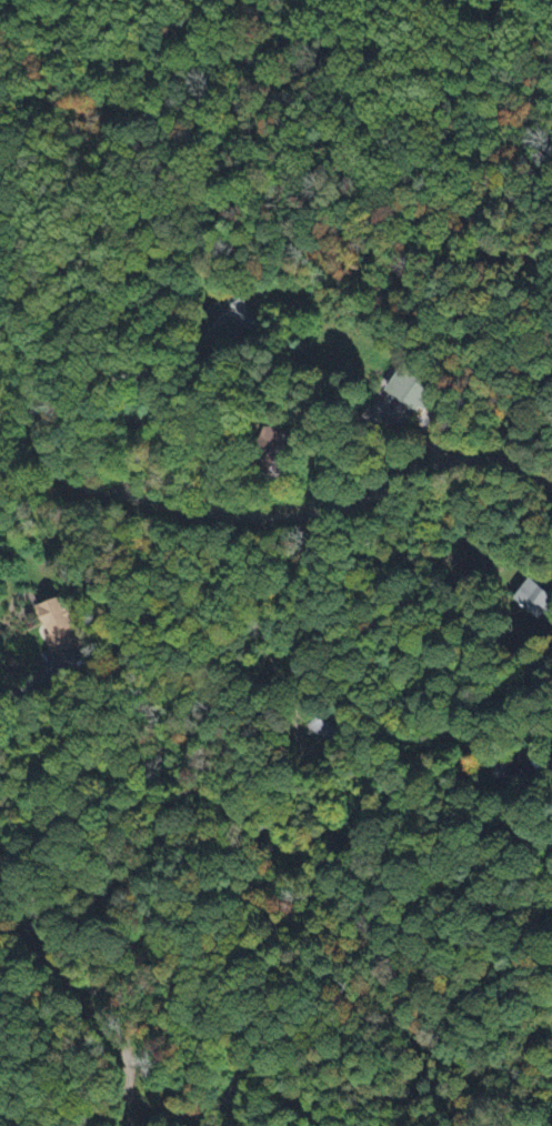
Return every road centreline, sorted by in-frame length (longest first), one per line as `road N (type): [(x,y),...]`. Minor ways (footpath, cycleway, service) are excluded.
road 1 (residential): [(29,431),(32,300),(80,257),(310,149),(551,62)]
road 2 (residential): [(551,489),(530,470),(480,458),(438,463),(314,510),(242,516),(77,482),(29,431)]
road 3 (residential): [(0,803),(39,918),(103,1008),(127,1058),(124,1089),(93,1125)]

